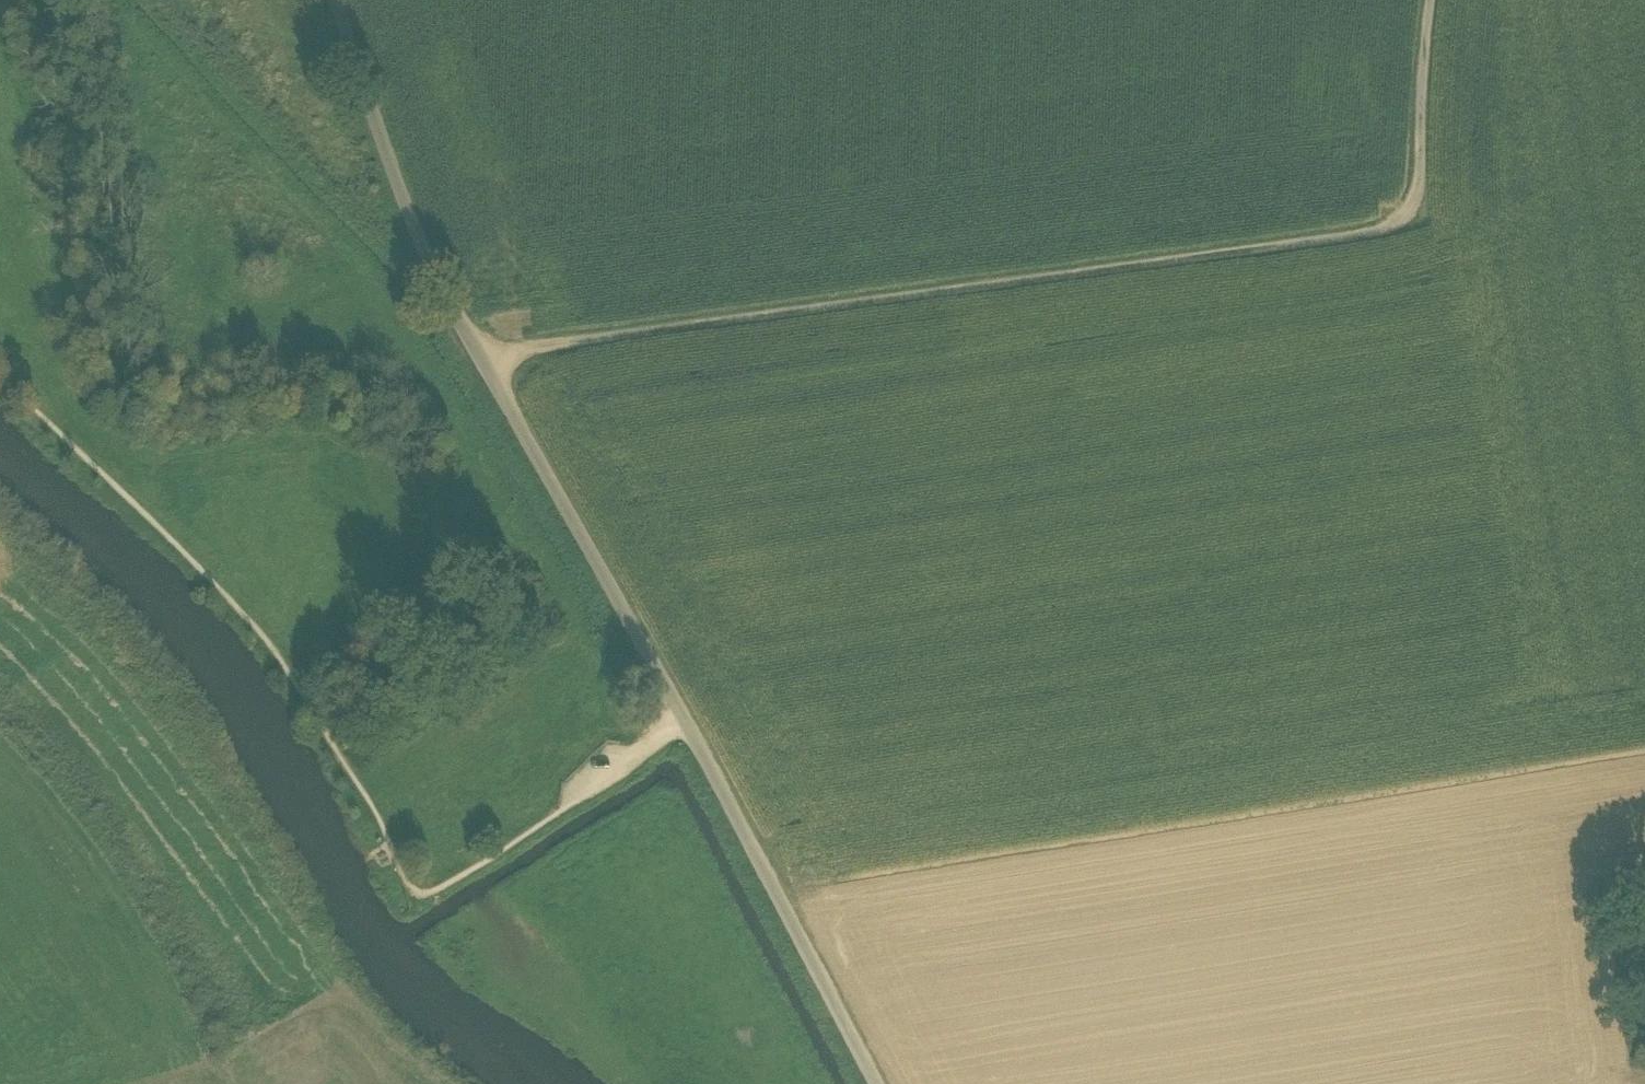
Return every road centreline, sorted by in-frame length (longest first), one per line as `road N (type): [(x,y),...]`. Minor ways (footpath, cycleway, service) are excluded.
road 1 (track): [(482,358),(1416,221),(1432,0)]
road 2 (unclassified): [(339,0),(439,287),(681,719)]
road 3 (unclassified): [(681,719),(875,1083)]

